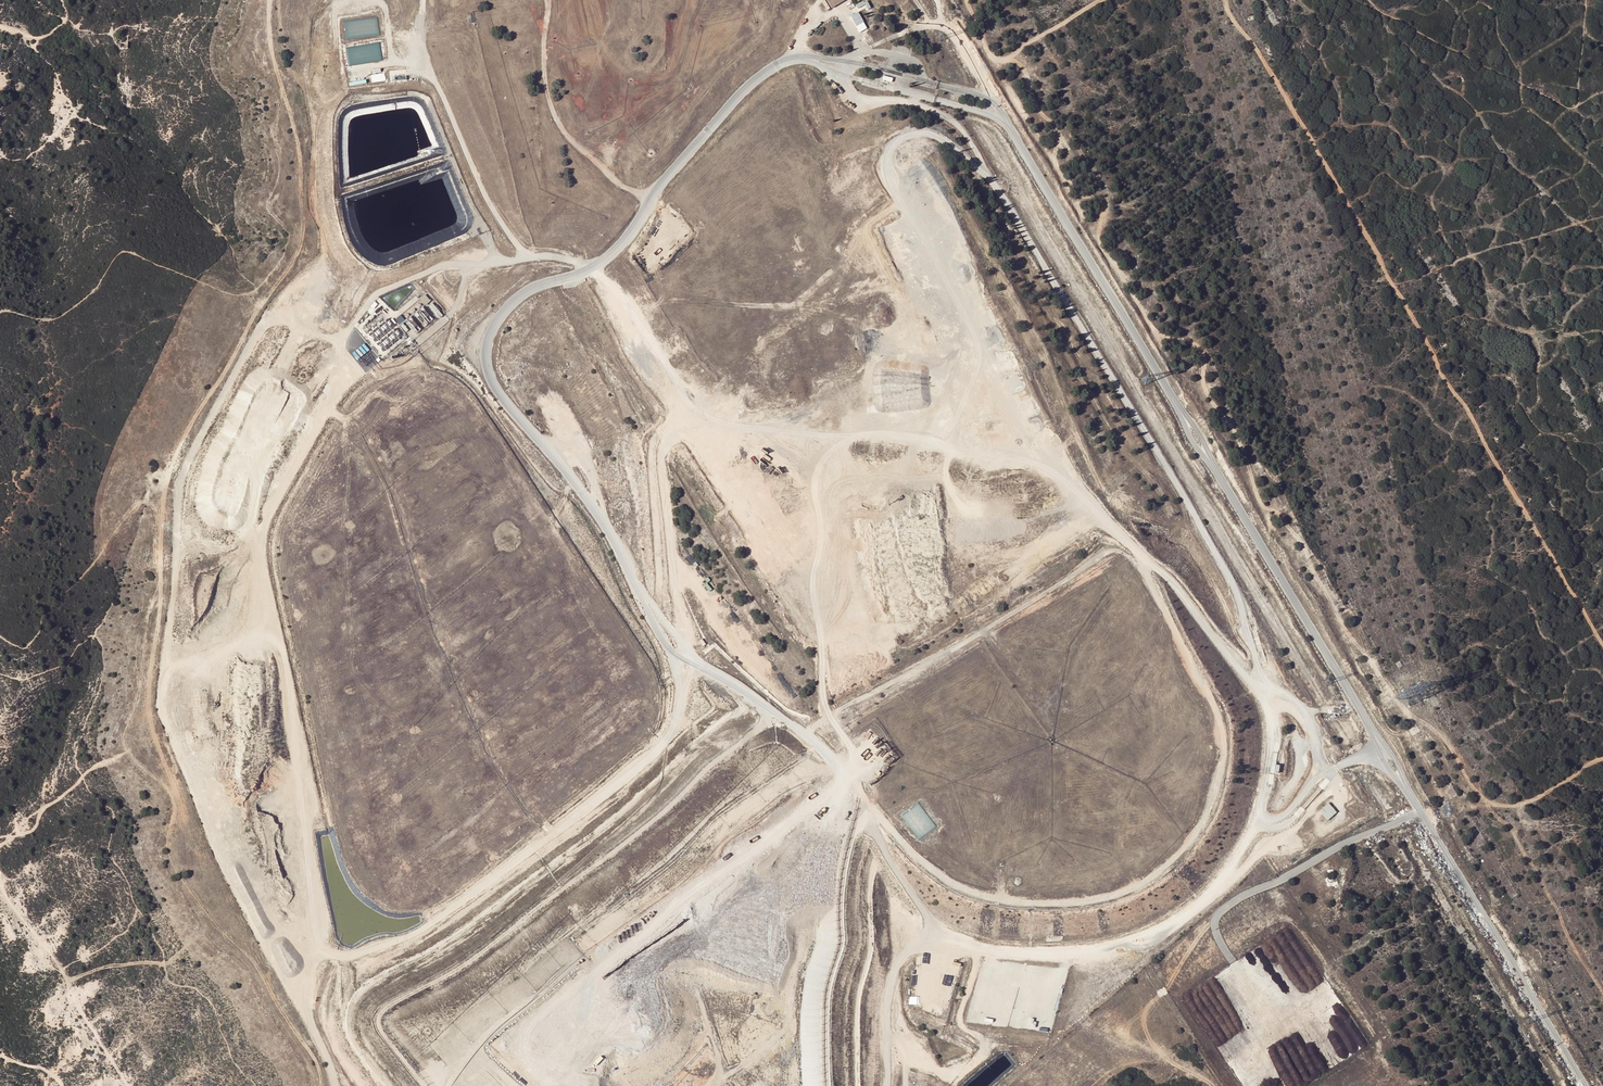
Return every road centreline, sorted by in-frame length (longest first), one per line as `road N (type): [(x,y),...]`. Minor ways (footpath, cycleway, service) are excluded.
road 1 (track): [(547,255),(448,264),(368,303),(344,339),(339,375),(266,524),(262,551),(329,954),(432,924),(649,759),(673,726),(687,640),(662,462),(677,393),(673,374),(594,267)]
road 2 (unclassified): [(1585,1085),(1003,119)]
road 3 (track): [(804,735),(1104,555),(1115,550),(1147,562),(1219,717),(1223,747),(1202,824),(1158,873),(1073,902),(981,895),(920,859),(865,802)]
road 4 (track): [(1413,717),(1351,639),(1296,535),(1260,503),(1237,438),(1204,387),(1201,349),(1154,330),(1101,246),(1103,207),(1068,183),(1054,157),(1054,128),(1025,71),(1007,58)]
road 5 (track): [(1602,643),(1271,69),(1223,0)]
road 6 (track): [(861,792),(849,743),(823,696),(811,584),(823,537),(819,468),(842,444),(870,435),(1060,471)]
road 7 (track): [(279,79),(298,140),(304,239),(176,451),(160,580)]
road 8 (track): [(419,44),(484,196),(521,251),(589,269)]
road 9 (track): [(1602,759),(1537,797),(1505,805),(1477,790),(1420,717),(1364,715)]
road 10 (track): [(1212,894),(1289,834),(1335,785),(1300,711),(1269,693)]
road 11 (track): [(548,0),(544,80),(553,115),(606,173),(650,201)]
road 12 (track): [(1214,1085),(1183,1059),(1085,1025),(1015,1085)]
road 13 (track): [(1602,992),(1513,832),(1481,794)]
road 14 (track): [(673,374),(709,418),(859,436)]
road 15 (track): [(905,1061),(949,1074),(981,1058),(980,1040),(960,1014),(982,945)]
road 16 (track): [(1102,0),(995,59),(968,0)]
road 17 (track): [(887,1085),(889,986),(895,968),(935,926)]
road 18 (track): [(319,926),(306,998),(337,1085)]
road 19 (track): [(1381,745),(1320,774),(1285,815),(1258,817)]
road 20 (track): [(373,0),(386,15),(392,59),(400,61),(416,51),(424,0)]
road 21 (unclassified): [(1003,119),(979,94),(891,71)]
road 22 (track): [(933,0),(995,105)]
road 23 (unclassified): [(886,87),(1003,119)]

